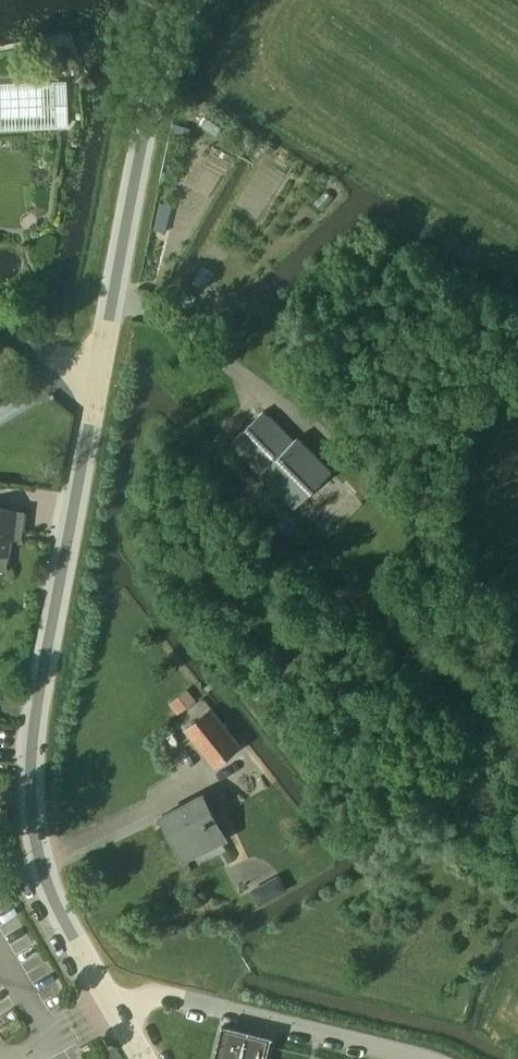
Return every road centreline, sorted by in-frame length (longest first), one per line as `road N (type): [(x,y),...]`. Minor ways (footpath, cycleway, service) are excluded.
road 1 (tertiary): [(114,1007),(44,875),(34,841),(30,763),(98,379)]
road 2 (tertiary): [(98,379),(153,92),(191,0)]
road 3 (unclassified): [(436,1058),(160,993),(114,1007)]

